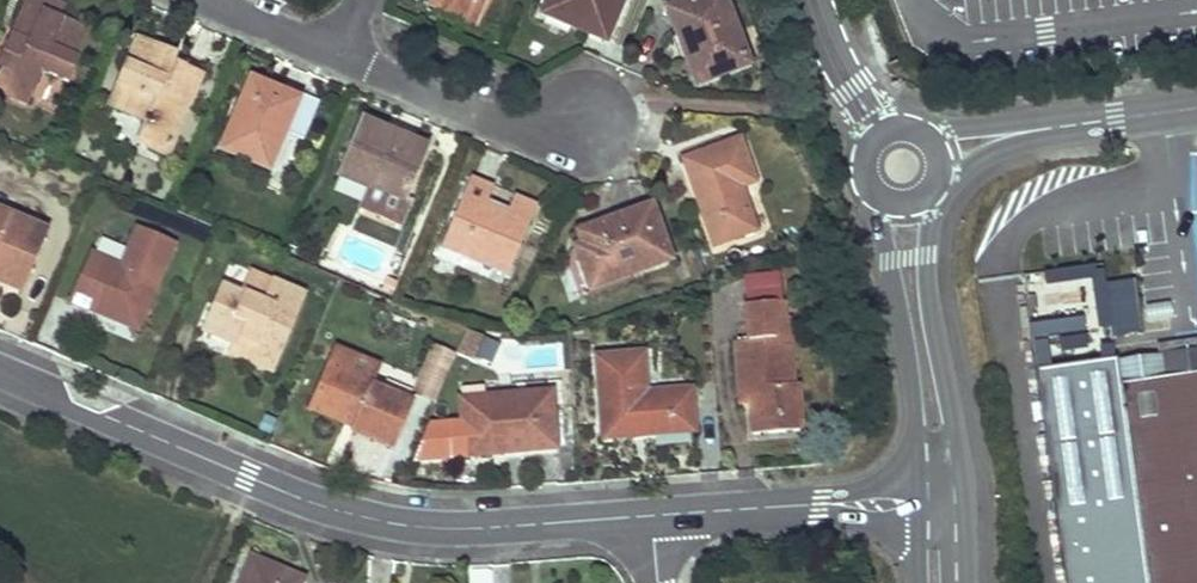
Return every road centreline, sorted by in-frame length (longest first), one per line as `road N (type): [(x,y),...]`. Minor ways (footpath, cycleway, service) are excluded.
road 1 (residential): [(0,372),(352,513),(435,527),(652,516)]
road 2 (tertiary): [(879,201),(913,400),(918,500)]
road 3 (tertiary): [(967,497),(928,283),(928,199)]
road 4 (residential): [(586,121),(521,129),(332,53)]
road 5 (residential): [(652,516),(918,500)]
road 6 (tertiary): [(799,0),(864,143)]
road 7 (residential): [(1048,128),(1196,106)]
road 8 (tertiary): [(901,121),(865,75),(833,0)]
road 9 (residential): [(332,53),(209,0)]

